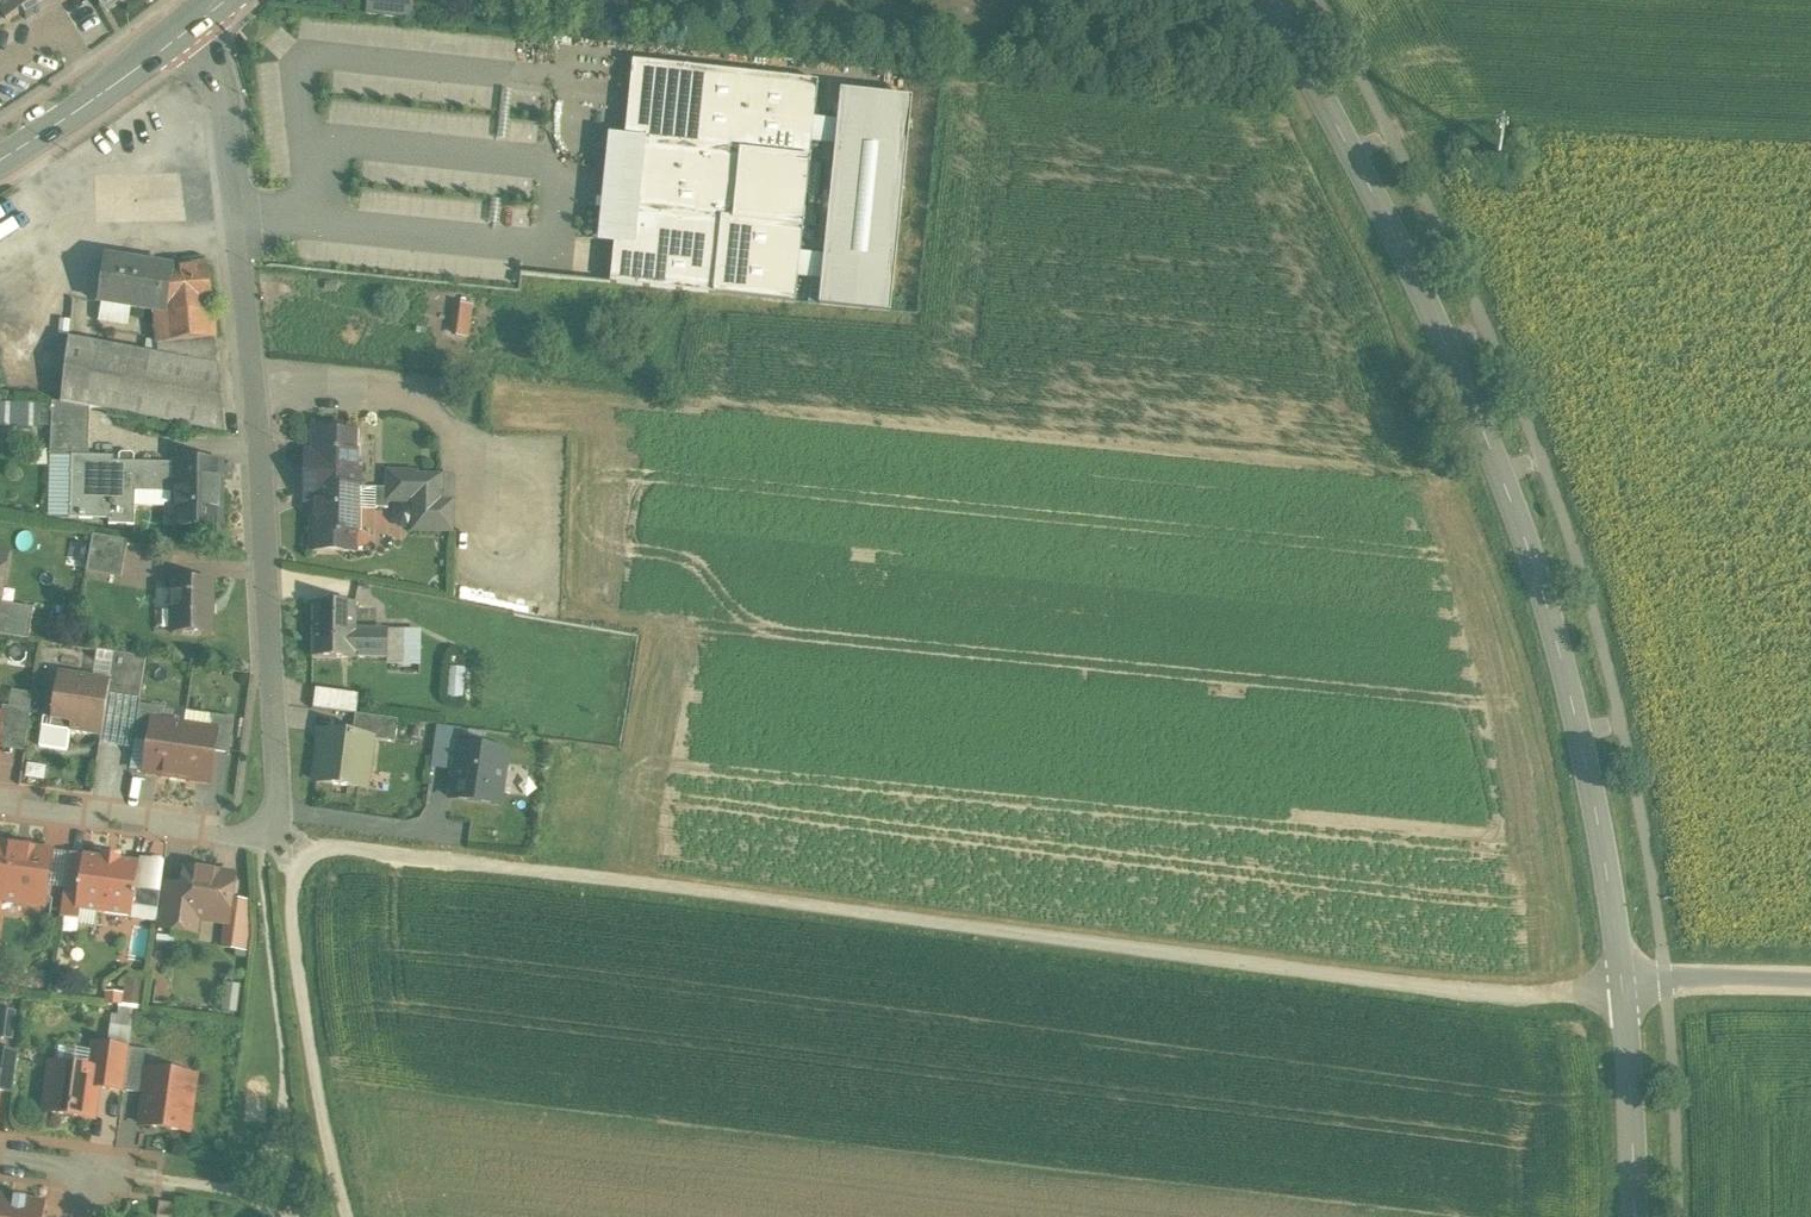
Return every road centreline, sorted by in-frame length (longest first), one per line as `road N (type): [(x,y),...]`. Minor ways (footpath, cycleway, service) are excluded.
road 1 (track): [(1625,986),(1536,999),(381,850),(328,849),(303,864)]
road 2 (tertiary): [(1274,0),(1435,318),(1537,569),(1603,842),(1625,986)]
road 3 (residential): [(189,29),(214,70),(223,126),(269,677),(271,833)]
road 4 (track): [(303,864),(293,906),(301,970),(354,1216)]
road 5 (residential): [(271,833),(236,835),(0,801)]
road 6 (tertiary): [(1625,986),(1630,1216)]
road 7 (secondary): [(189,29),(0,159)]
road 8 (unclassified): [(1810,969),(1695,963),(1663,966),(1625,986)]
road 9 (residential): [(0,1155),(83,1172),(97,1189),(96,1216)]

